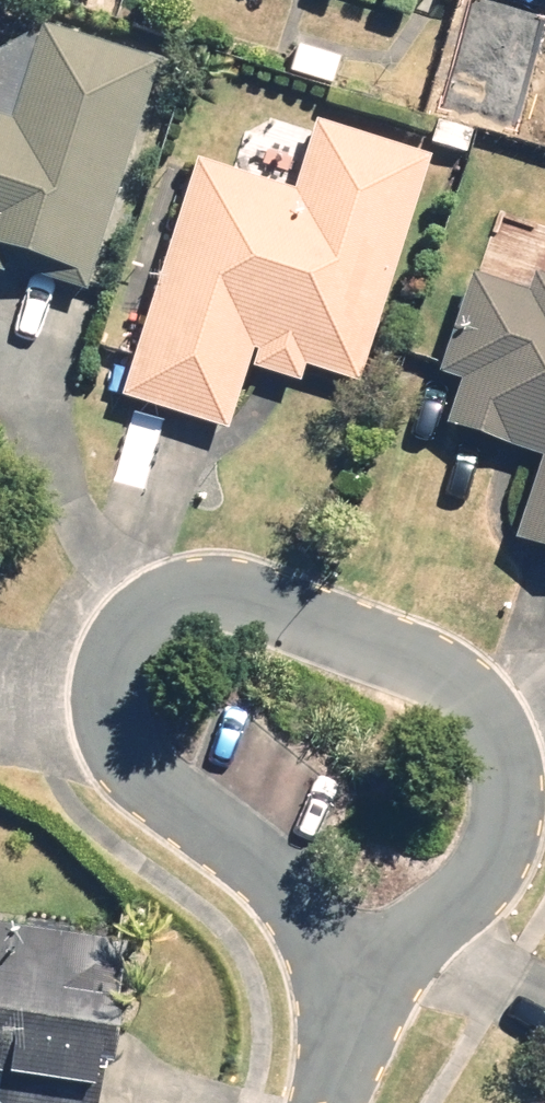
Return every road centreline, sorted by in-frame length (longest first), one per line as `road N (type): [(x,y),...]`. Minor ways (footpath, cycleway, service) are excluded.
road 1 (residential): [(387,986),(120,729),(116,663),(148,596),(240,583),(448,660),(494,720),(515,769),(498,854)]
road 2 (residential): [(498,854),(387,986)]
road 3 (residential): [(330,1102),(387,986)]

